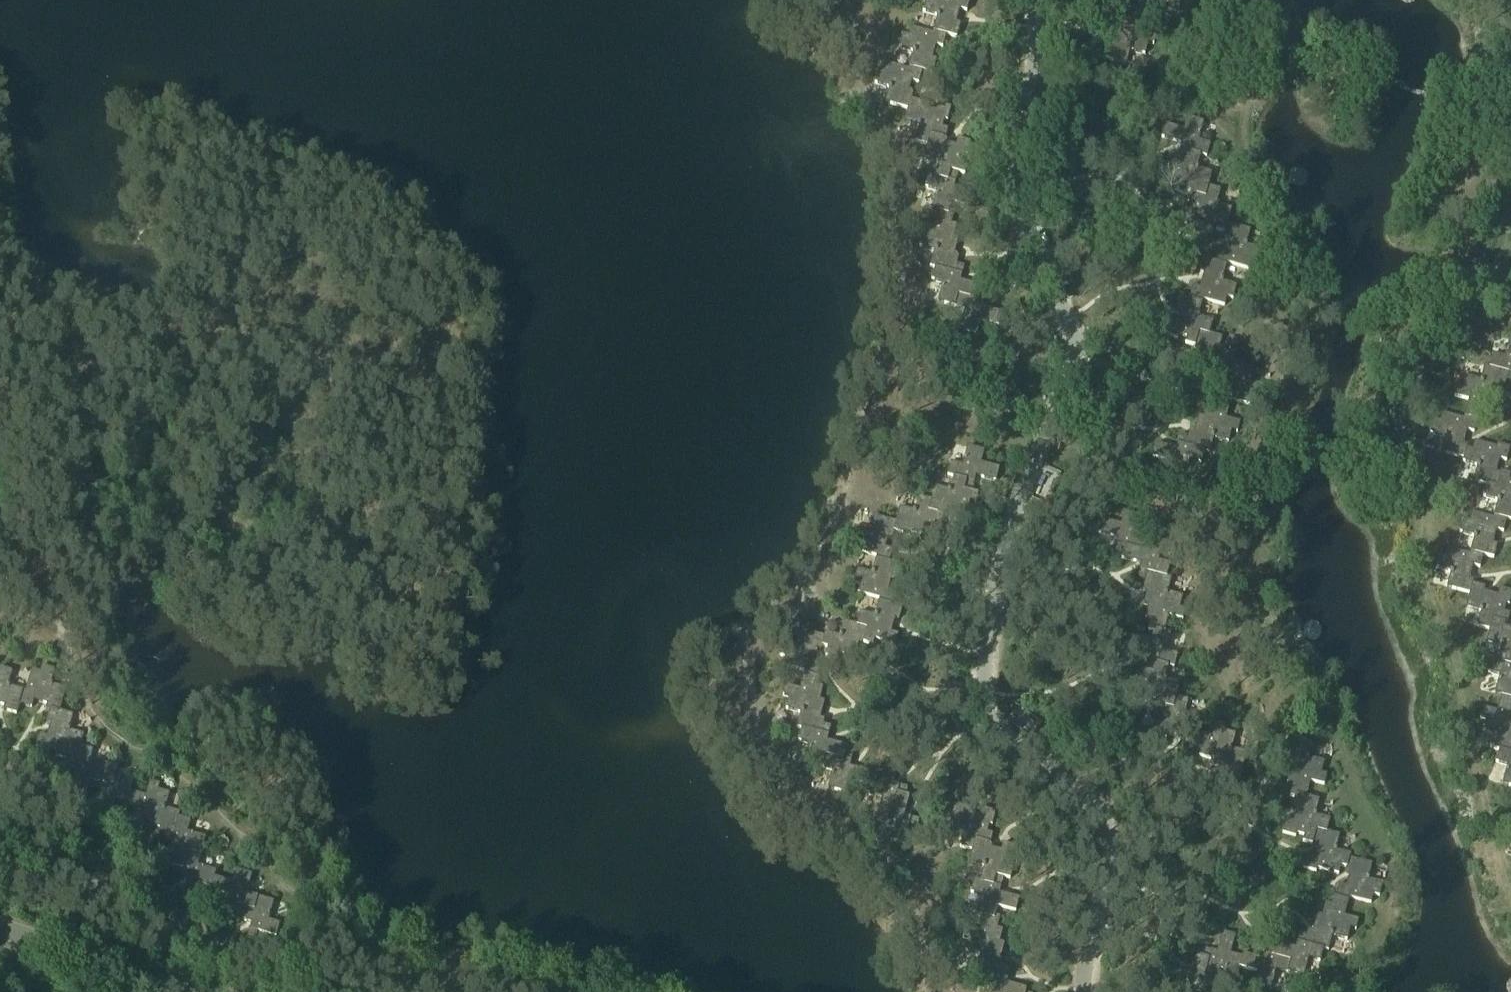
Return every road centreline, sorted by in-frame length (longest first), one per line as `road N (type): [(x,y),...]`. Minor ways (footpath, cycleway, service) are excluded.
road 1 (unclassified): [(199,991),(0,926)]

